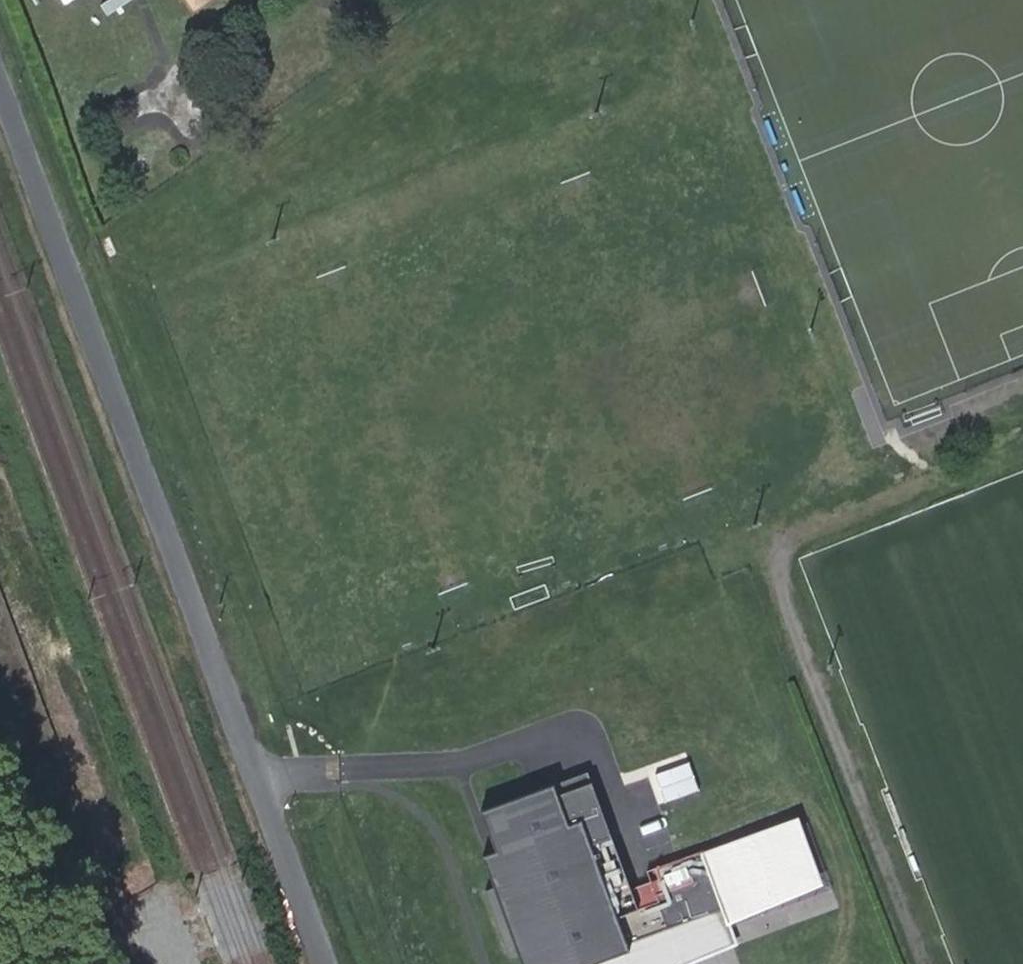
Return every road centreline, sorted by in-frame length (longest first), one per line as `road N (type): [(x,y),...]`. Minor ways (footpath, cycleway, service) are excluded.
road 1 (residential): [(0,93),(259,777)]
road 2 (unclassified): [(259,777),(328,963)]

